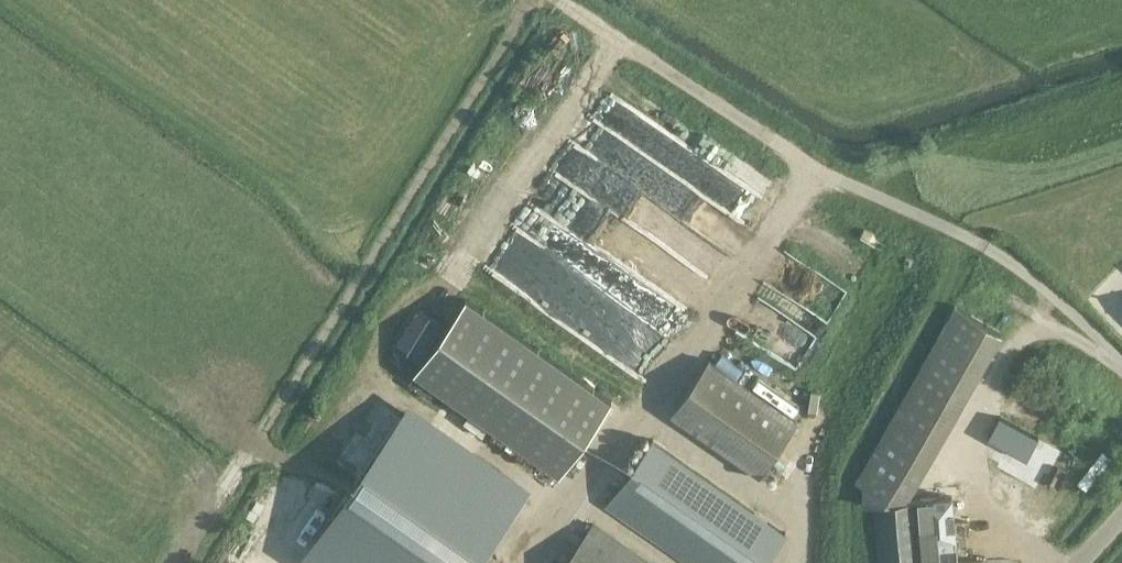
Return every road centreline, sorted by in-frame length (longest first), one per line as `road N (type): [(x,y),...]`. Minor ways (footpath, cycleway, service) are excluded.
road 1 (unclassified): [(1121,362),(1072,307),(999,255),(814,166),(556,0)]
road 2 (track): [(255,445),(534,0)]
road 3 (track): [(176,562),(255,445),(315,499),(272,562)]

